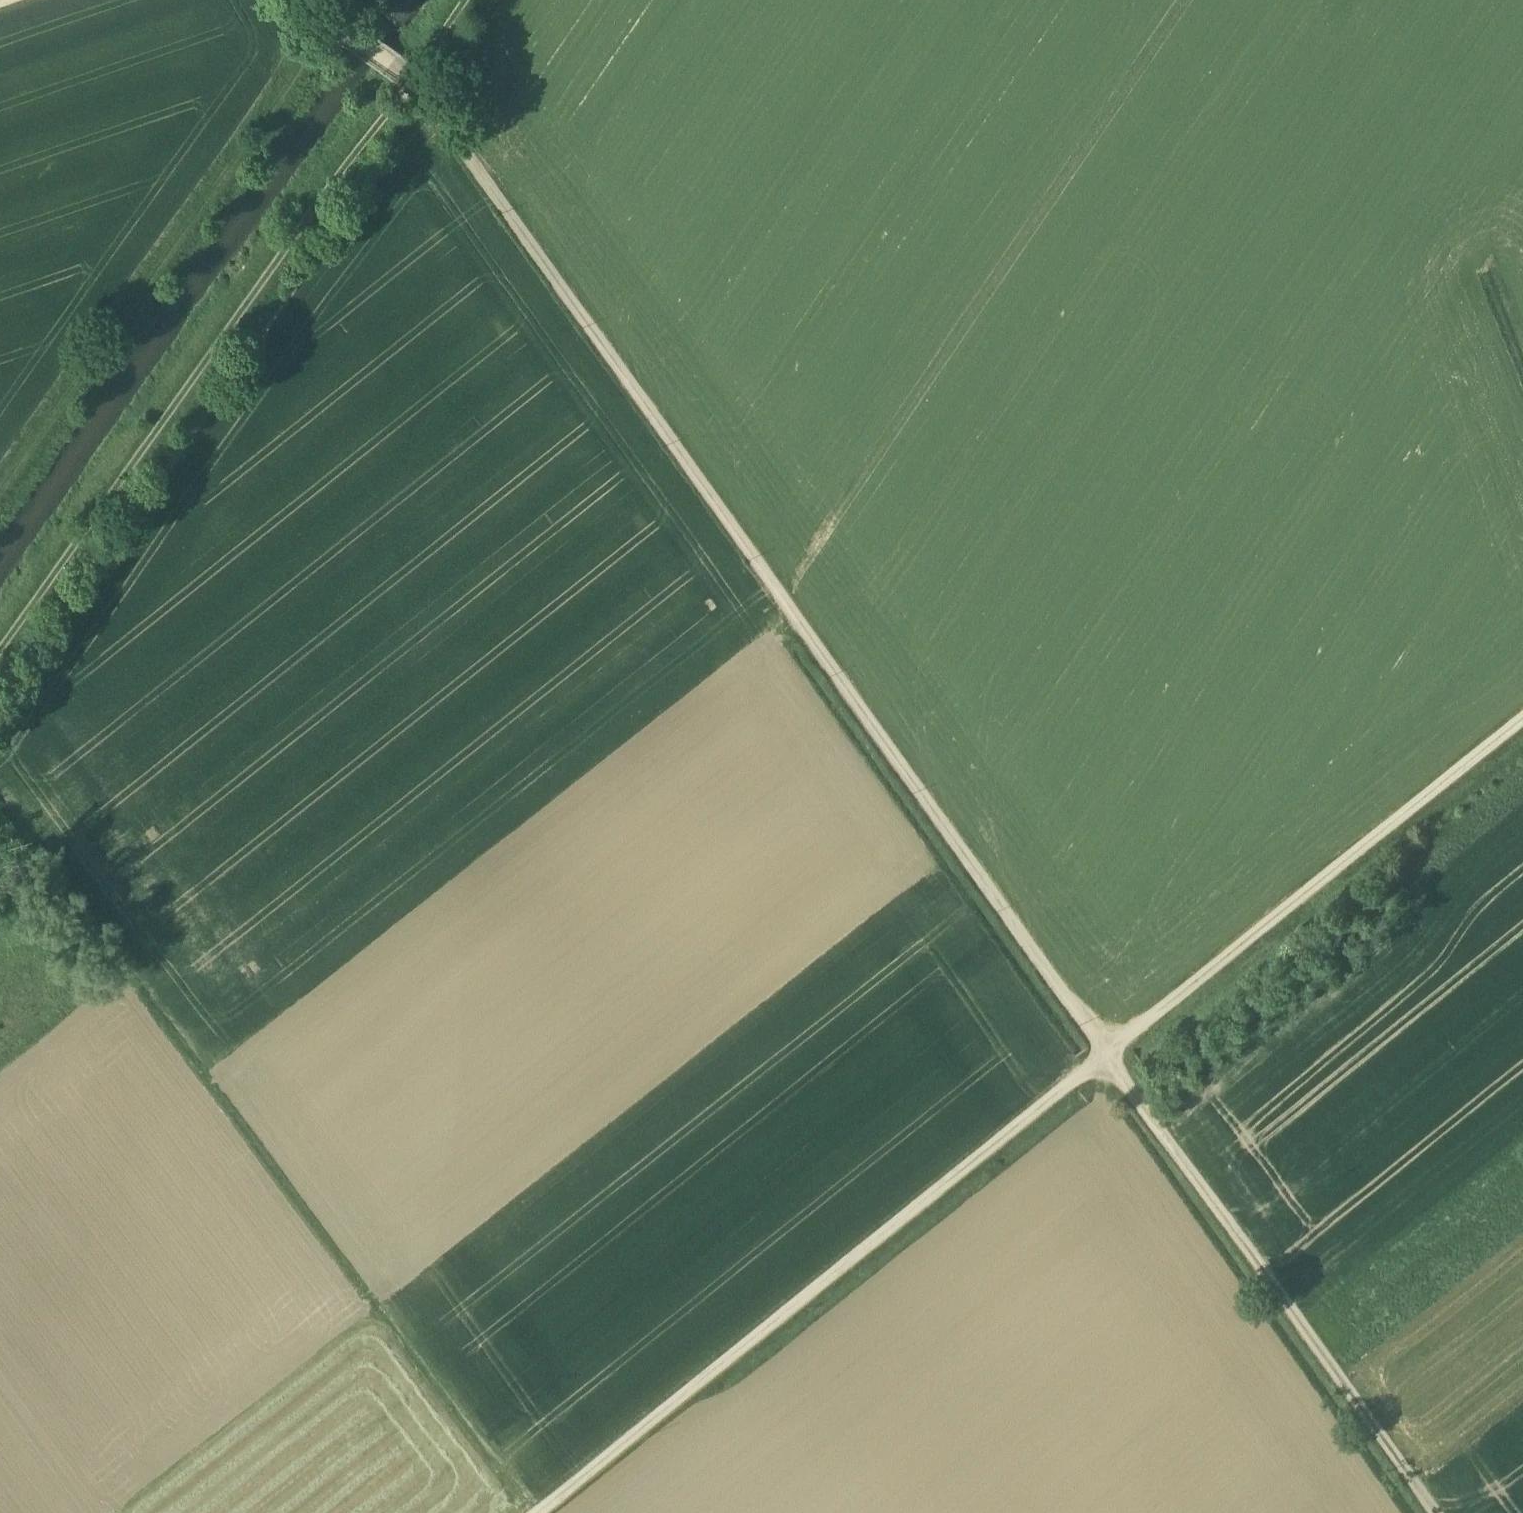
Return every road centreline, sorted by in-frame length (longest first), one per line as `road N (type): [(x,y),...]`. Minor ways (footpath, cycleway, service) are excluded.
road 1 (track): [(425,97),(1442,1512)]
road 2 (track): [(549,1512),(1522,719)]
road 3 (track): [(425,97),(0,685)]
road 4 (track): [(514,1512),(119,971)]
road 5 (track): [(315,0),(359,49),(425,97)]

